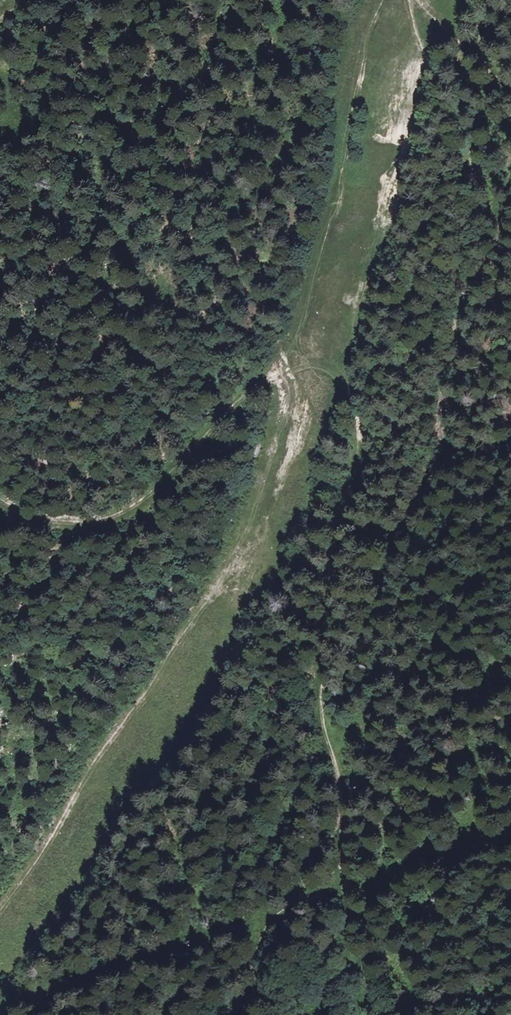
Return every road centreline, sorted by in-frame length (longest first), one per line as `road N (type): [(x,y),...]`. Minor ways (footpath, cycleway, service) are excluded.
road 1 (track): [(318,715),(317,620),(358,453),(357,424),(341,386),(296,358),(364,40),(381,0)]
road 2 (track): [(405,2),(414,37),(463,109),(473,207),(436,459),(318,715)]
road 3 (track): [(0,914),(205,608),(250,526),(296,358)]
road 4 (track): [(510,837),(0,1010)]
road 5 (track): [(318,715),(333,762),(345,937),(370,1014)]

